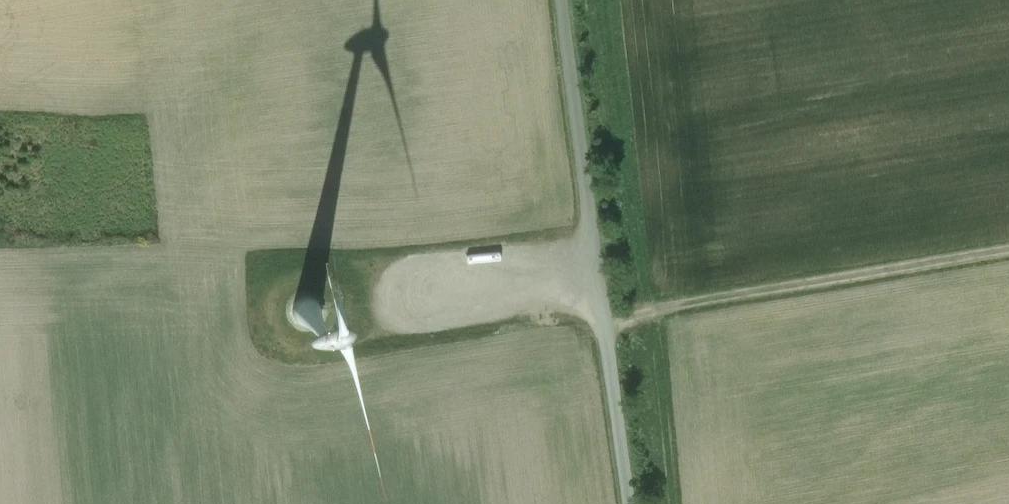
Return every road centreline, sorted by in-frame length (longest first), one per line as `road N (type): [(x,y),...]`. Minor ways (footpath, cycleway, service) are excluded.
road 1 (residential): [(628,503),(563,0)]

